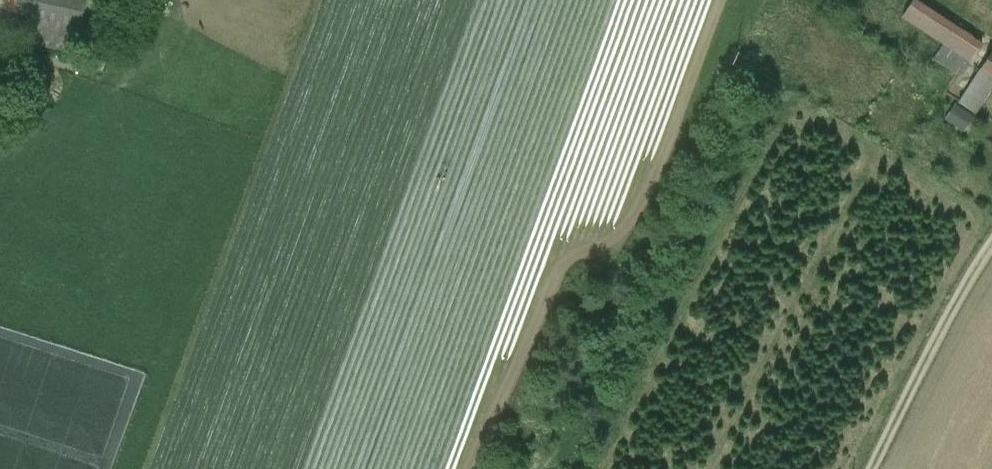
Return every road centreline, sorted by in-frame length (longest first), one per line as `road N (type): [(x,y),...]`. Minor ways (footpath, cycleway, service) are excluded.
road 1 (unclassified): [(871,468),(991,239)]

